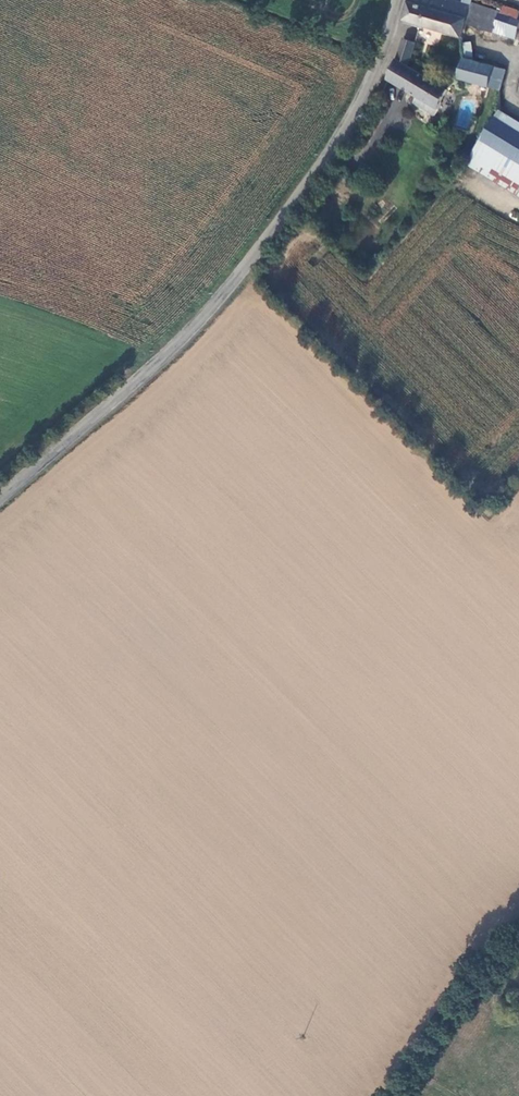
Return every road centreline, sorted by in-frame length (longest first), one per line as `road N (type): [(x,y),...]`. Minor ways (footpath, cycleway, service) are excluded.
road 1 (unclassified): [(0,496),(198,319),(259,247),(346,128),(399,0)]

